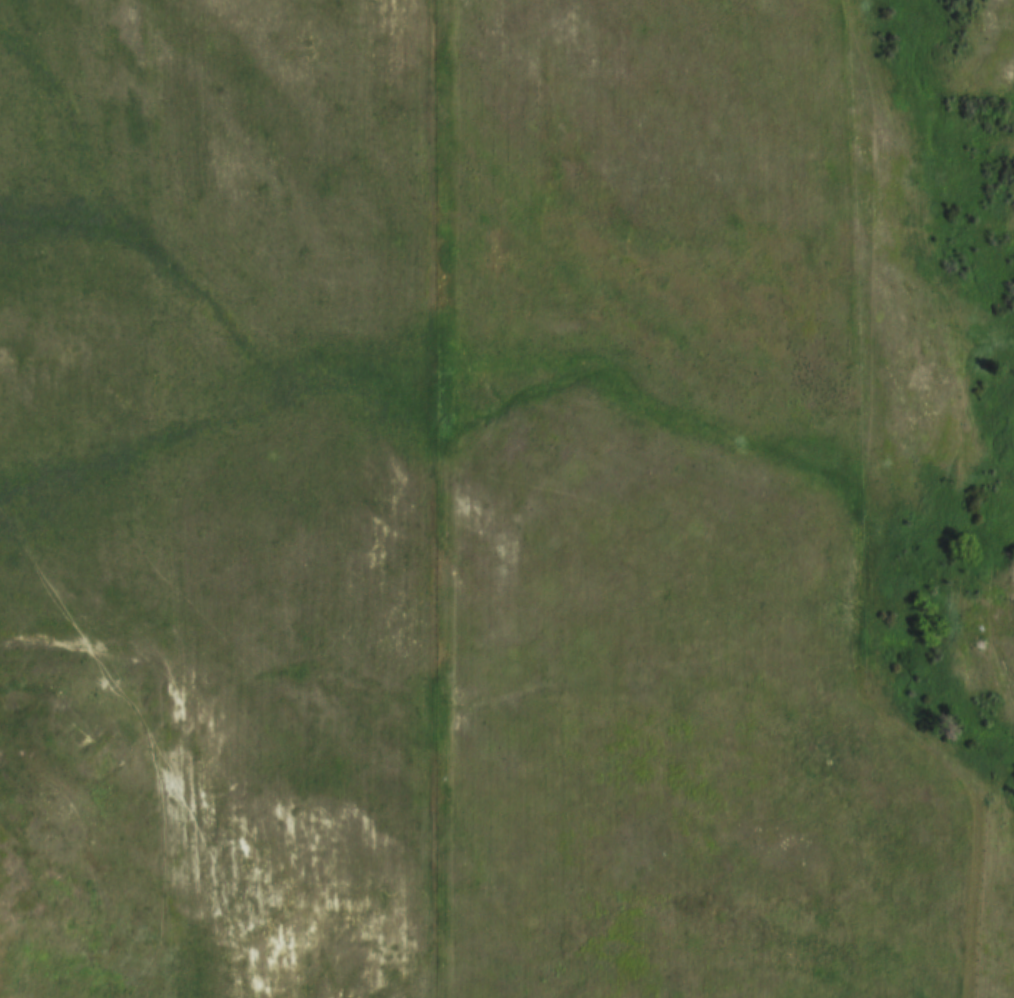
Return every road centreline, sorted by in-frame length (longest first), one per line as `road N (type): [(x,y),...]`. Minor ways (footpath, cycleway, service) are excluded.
road 1 (track): [(163,997),(157,892),(140,855),(115,825),(57,792),(0,725)]

